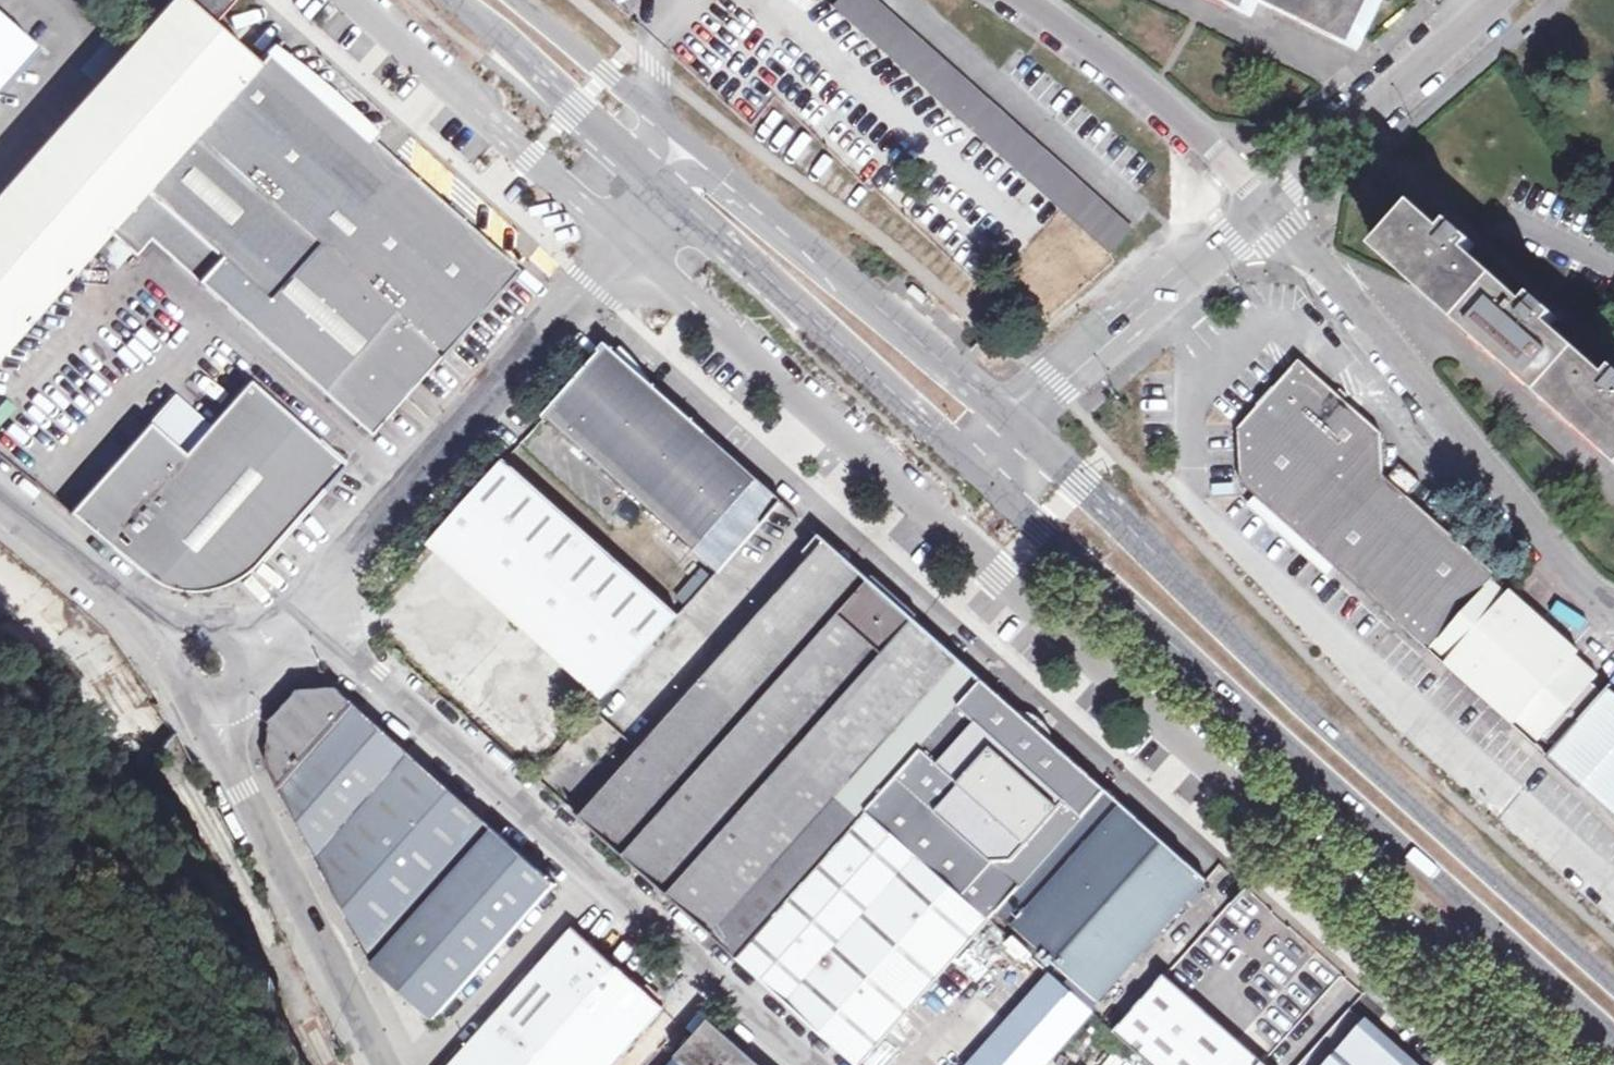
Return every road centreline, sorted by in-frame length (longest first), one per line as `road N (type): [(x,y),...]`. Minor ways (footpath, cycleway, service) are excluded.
road 1 (residential): [(626,244),(1553,1064)]
road 2 (secondary): [(976,467),(1613,1038)]
road 3 (secondary): [(1613,985),(1294,703),(1018,425)]
road 4 (residential): [(285,621),(333,639),(805,1064)]
road 5 (residential): [(1262,199),(1539,537),(1589,593),(1613,606)]
road 6 (residential): [(626,244),(285,621)]
road 7 (secondary): [(1018,425),(692,150)]
road 8 (secondary): [(663,187),(976,467)]
road 9 (residential): [(219,706),(325,966),(377,1064)]
road 10 (residential): [(350,0),(626,244)]
road 11 (residential): [(1262,199),(1018,425)]
road 12 (residential): [(1022,0),(1262,199)]
road 13 (residential): [(1492,0),(1262,199)]
road 14 (secondary): [(452,0),(663,187)]
road 15 (secondary): [(692,150),(519,0)]
road 16 (residential): [(0,508),(174,656)]

